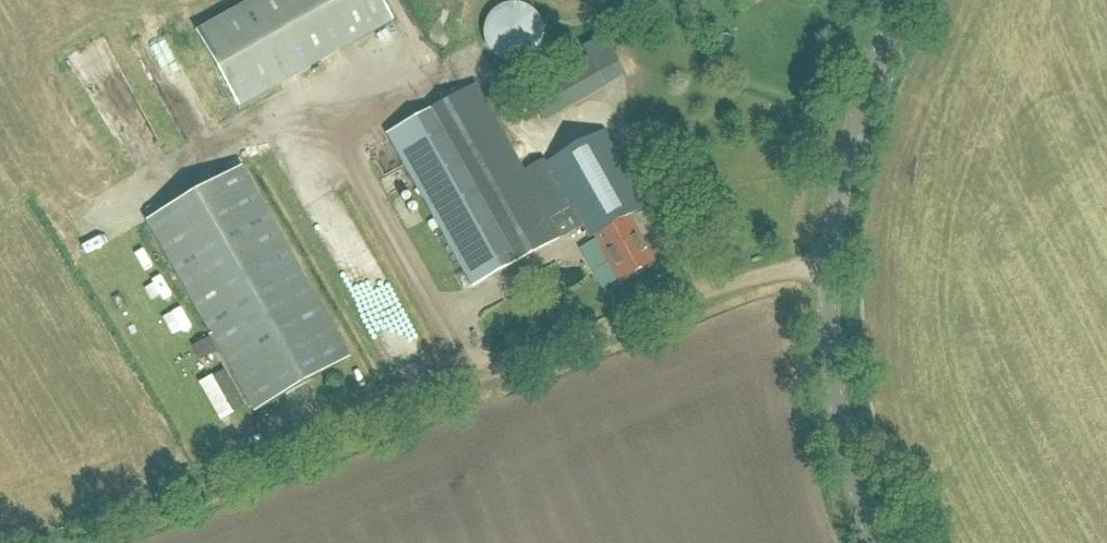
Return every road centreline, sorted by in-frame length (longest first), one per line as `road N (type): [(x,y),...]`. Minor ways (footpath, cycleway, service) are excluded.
road 1 (tertiary): [(879,542),(842,434),(828,260),(846,150),(906,0)]
road 2 (track): [(60,542),(479,379)]
road 3 (track): [(479,379),(683,299),(828,260)]

